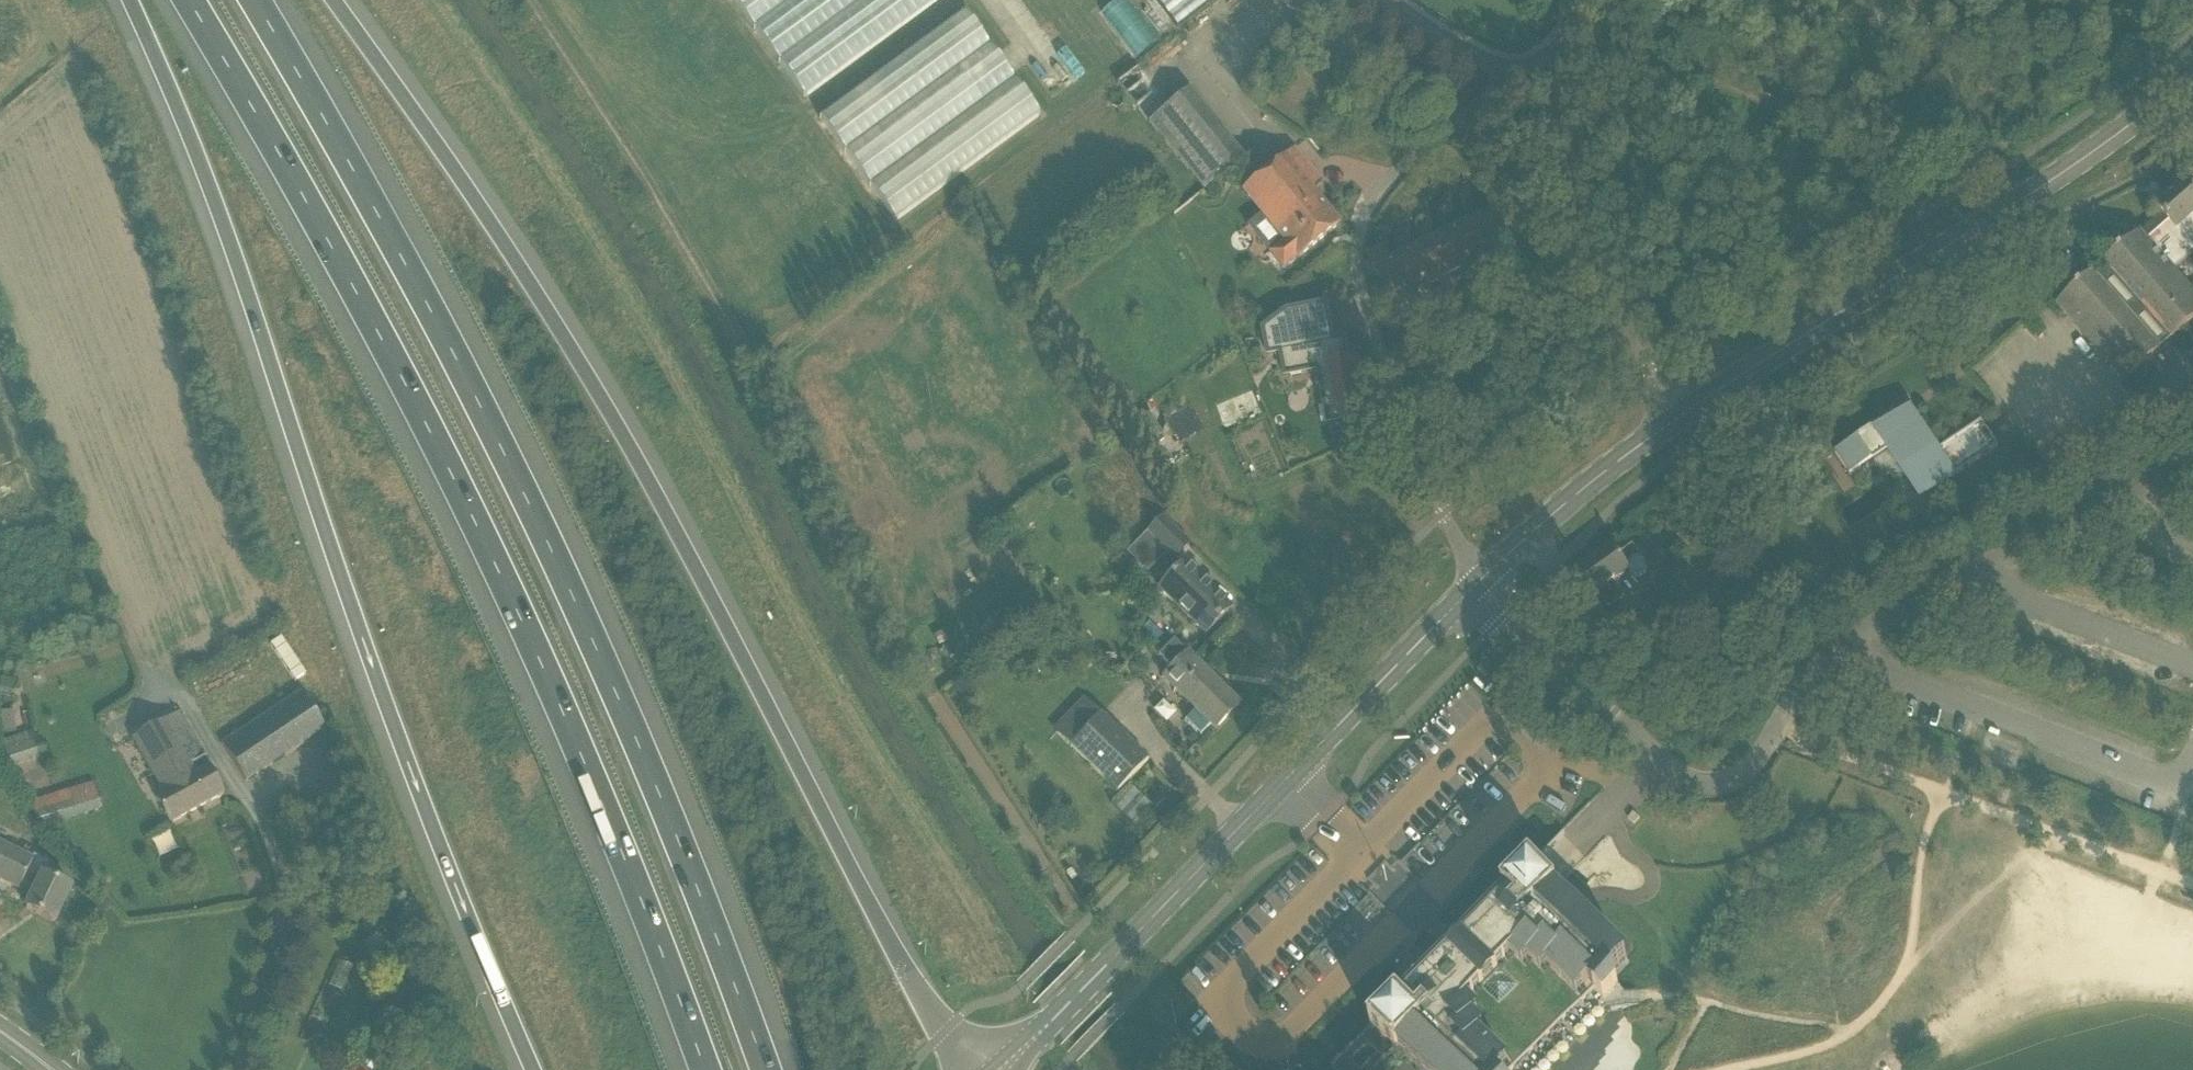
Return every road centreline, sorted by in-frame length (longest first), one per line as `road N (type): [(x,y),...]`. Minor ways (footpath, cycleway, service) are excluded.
road 1 (secondary): [(1005,1069),(1480,580),(1581,491),(1681,417),(2044,186),(2192,77)]
road 2 (motorway): [(972,1069),(897,958),(572,349),(333,0)]
road 3 (motorway): [(188,0),(371,320),(529,634),(704,1069)]
road 4 (motorway): [(763,1069),(652,777),(490,425),(252,0)]
road 5 (motorway): [(128,0),(190,135),(440,850),(532,1069)]
road 6 (track): [(2192,888),(1776,730)]
road 7 (track): [(1382,0),(1510,77)]

